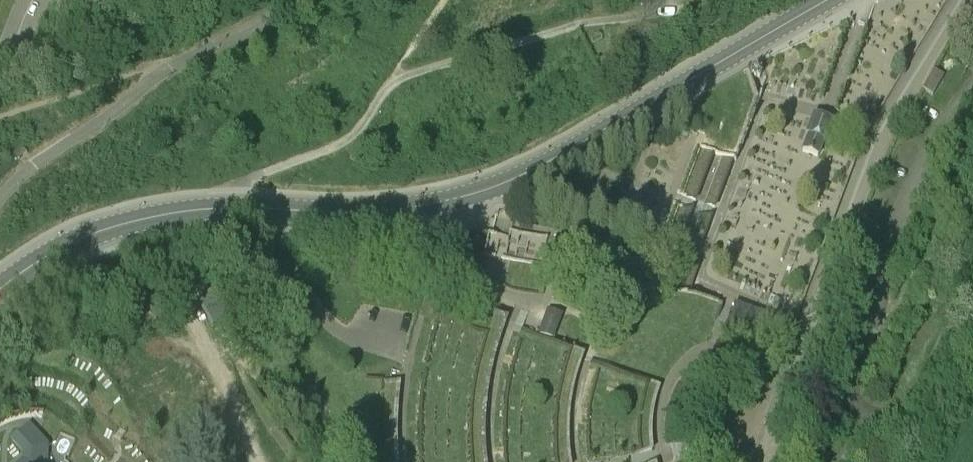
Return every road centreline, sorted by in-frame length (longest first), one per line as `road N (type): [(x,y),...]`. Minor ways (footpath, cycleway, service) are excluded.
road 1 (secondary): [(825,0),(511,182),(401,209),(162,215),(58,249),(0,286)]
road 2 (track): [(298,0),(156,76),(0,197)]
road 3 (track): [(0,117),(148,66),(175,64)]

